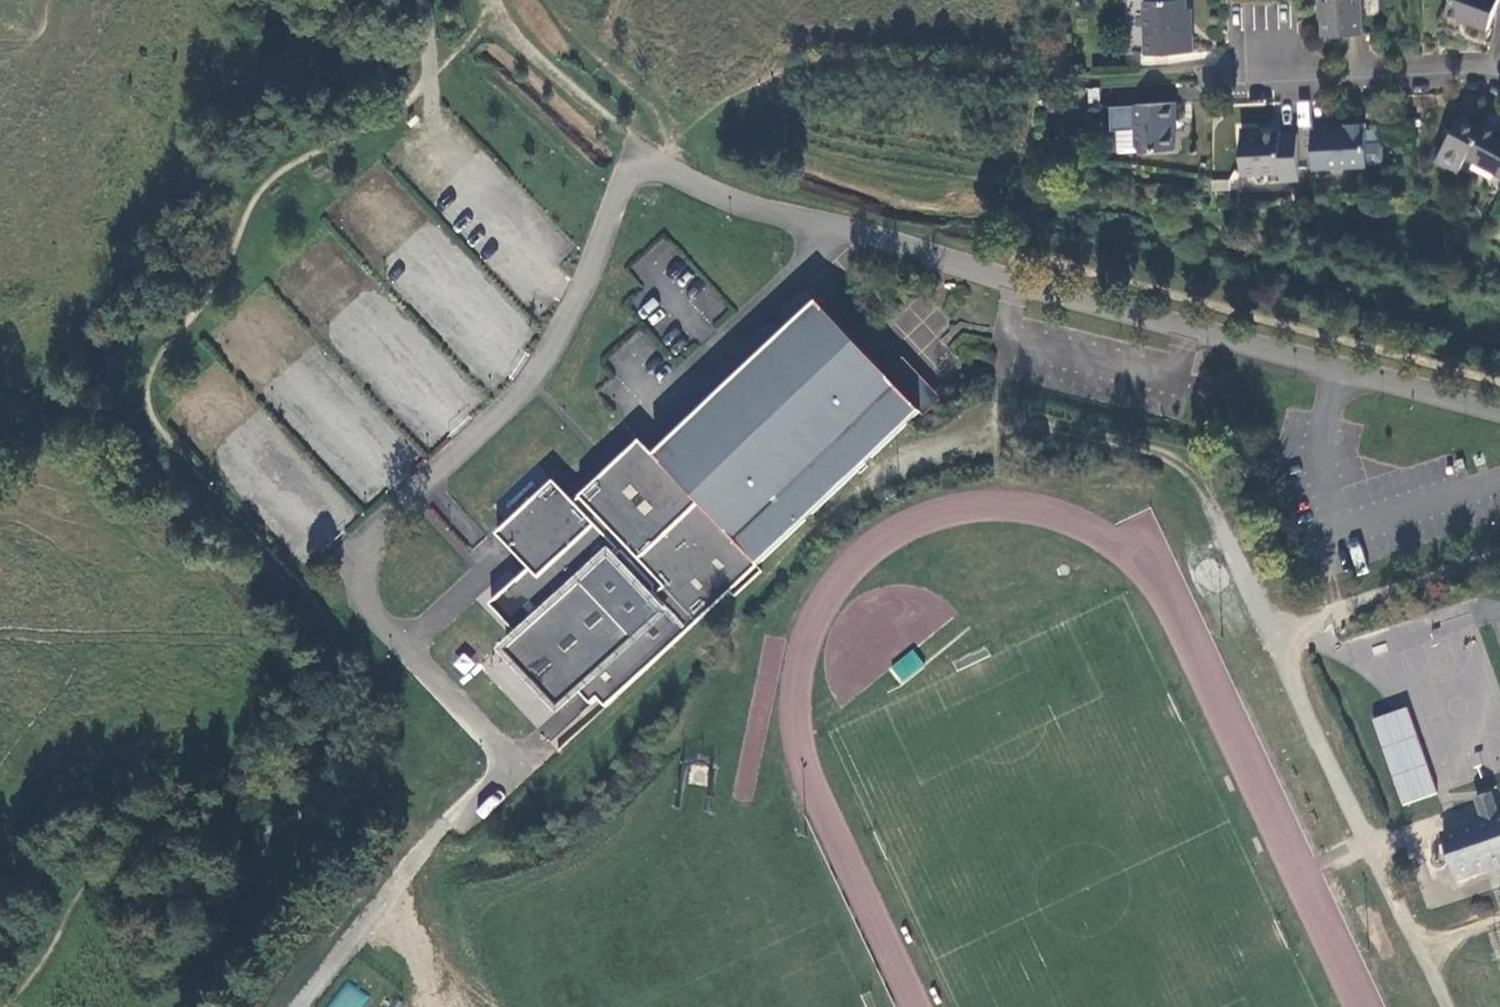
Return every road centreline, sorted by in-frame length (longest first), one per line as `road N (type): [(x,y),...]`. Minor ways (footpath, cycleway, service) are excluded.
road 1 (unclassified): [(1499,411),(761,208),(649,164),(625,180),(578,303),(532,379),(401,497),(359,554),(368,612),(513,765),(451,819)]
road 2 (residential): [(1499,74),(1328,79),(1274,62)]

